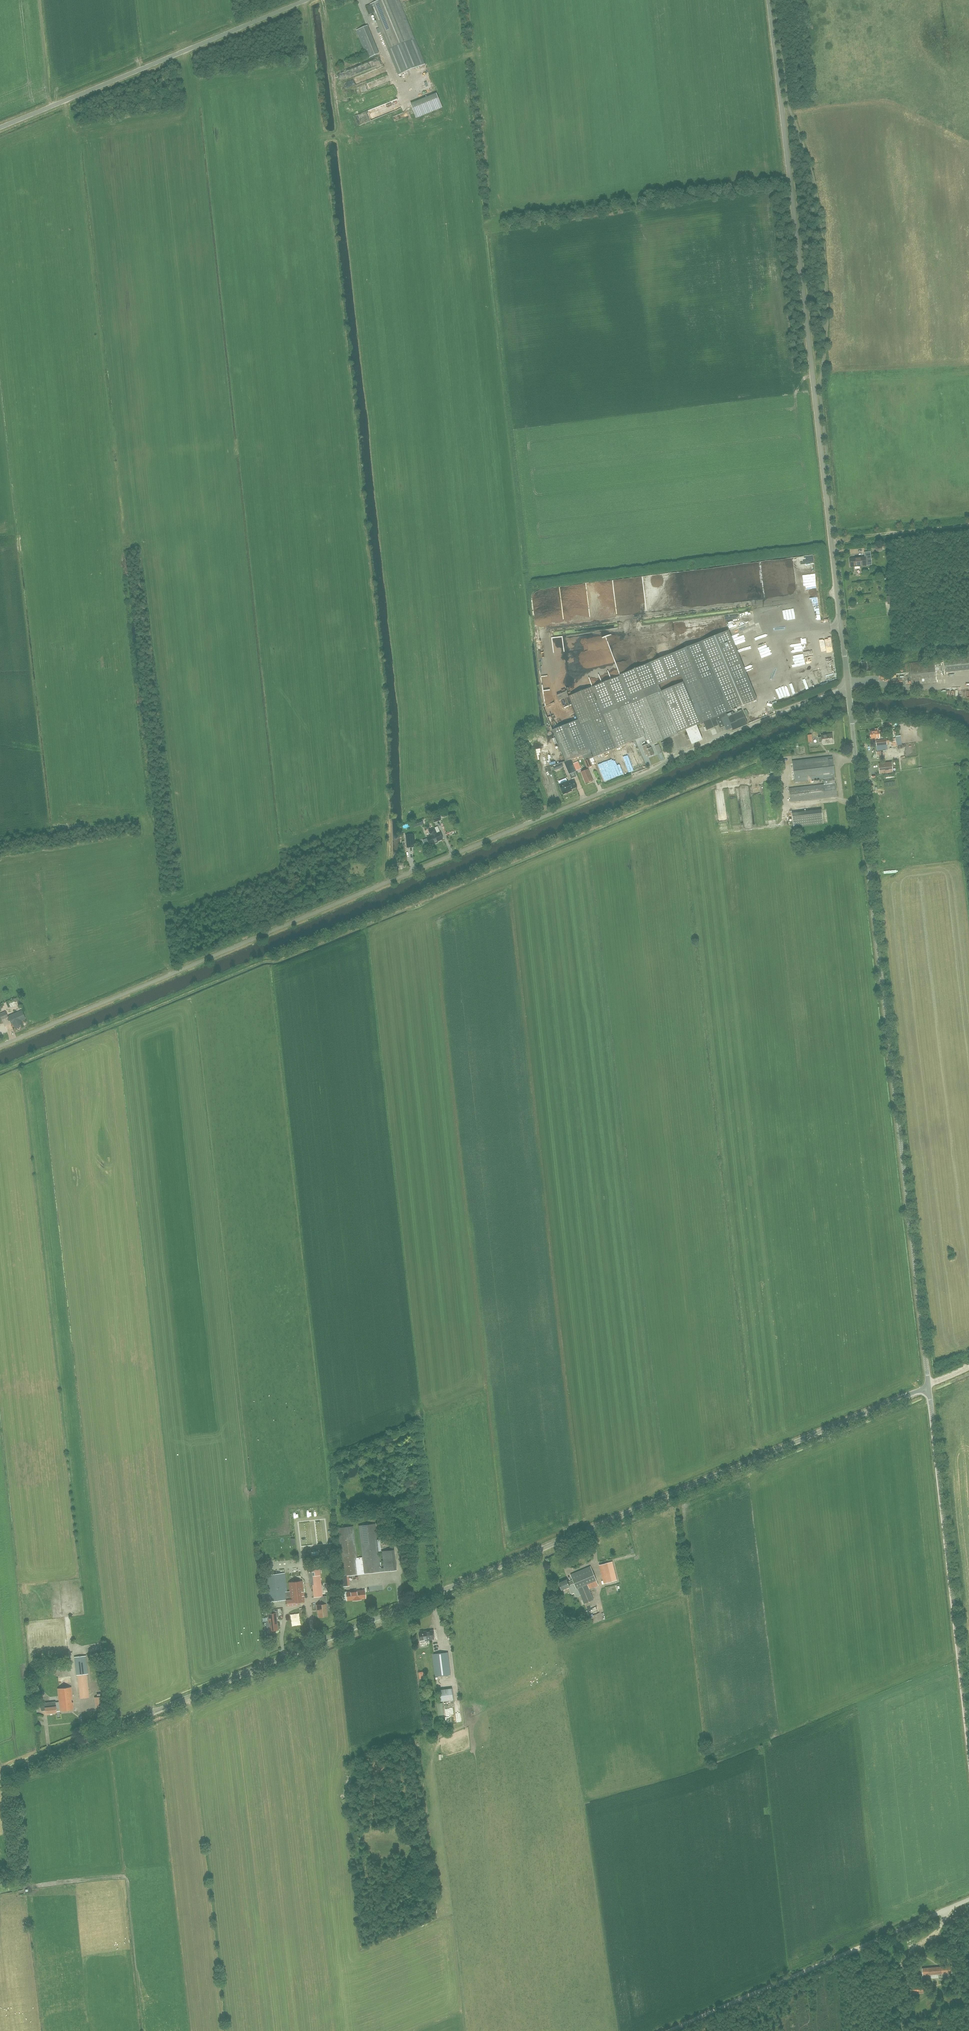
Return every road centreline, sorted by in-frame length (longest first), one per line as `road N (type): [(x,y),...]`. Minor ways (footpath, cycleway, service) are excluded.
road 1 (unclassified): [(0,1776),(929,1386)]
road 2 (unclassified): [(0,1046),(848,688)]
road 3 (tertiary): [(929,1386),(848,688)]
road 4 (tertiary): [(848,688),(769,0)]
road 5 (tertiary): [(968,1744),(929,1386)]
road 6 (unclassified): [(0,128),(306,0)]
road 7 (track): [(948,1908),(666,2030)]
road 8 (track): [(968,524),(836,540)]

